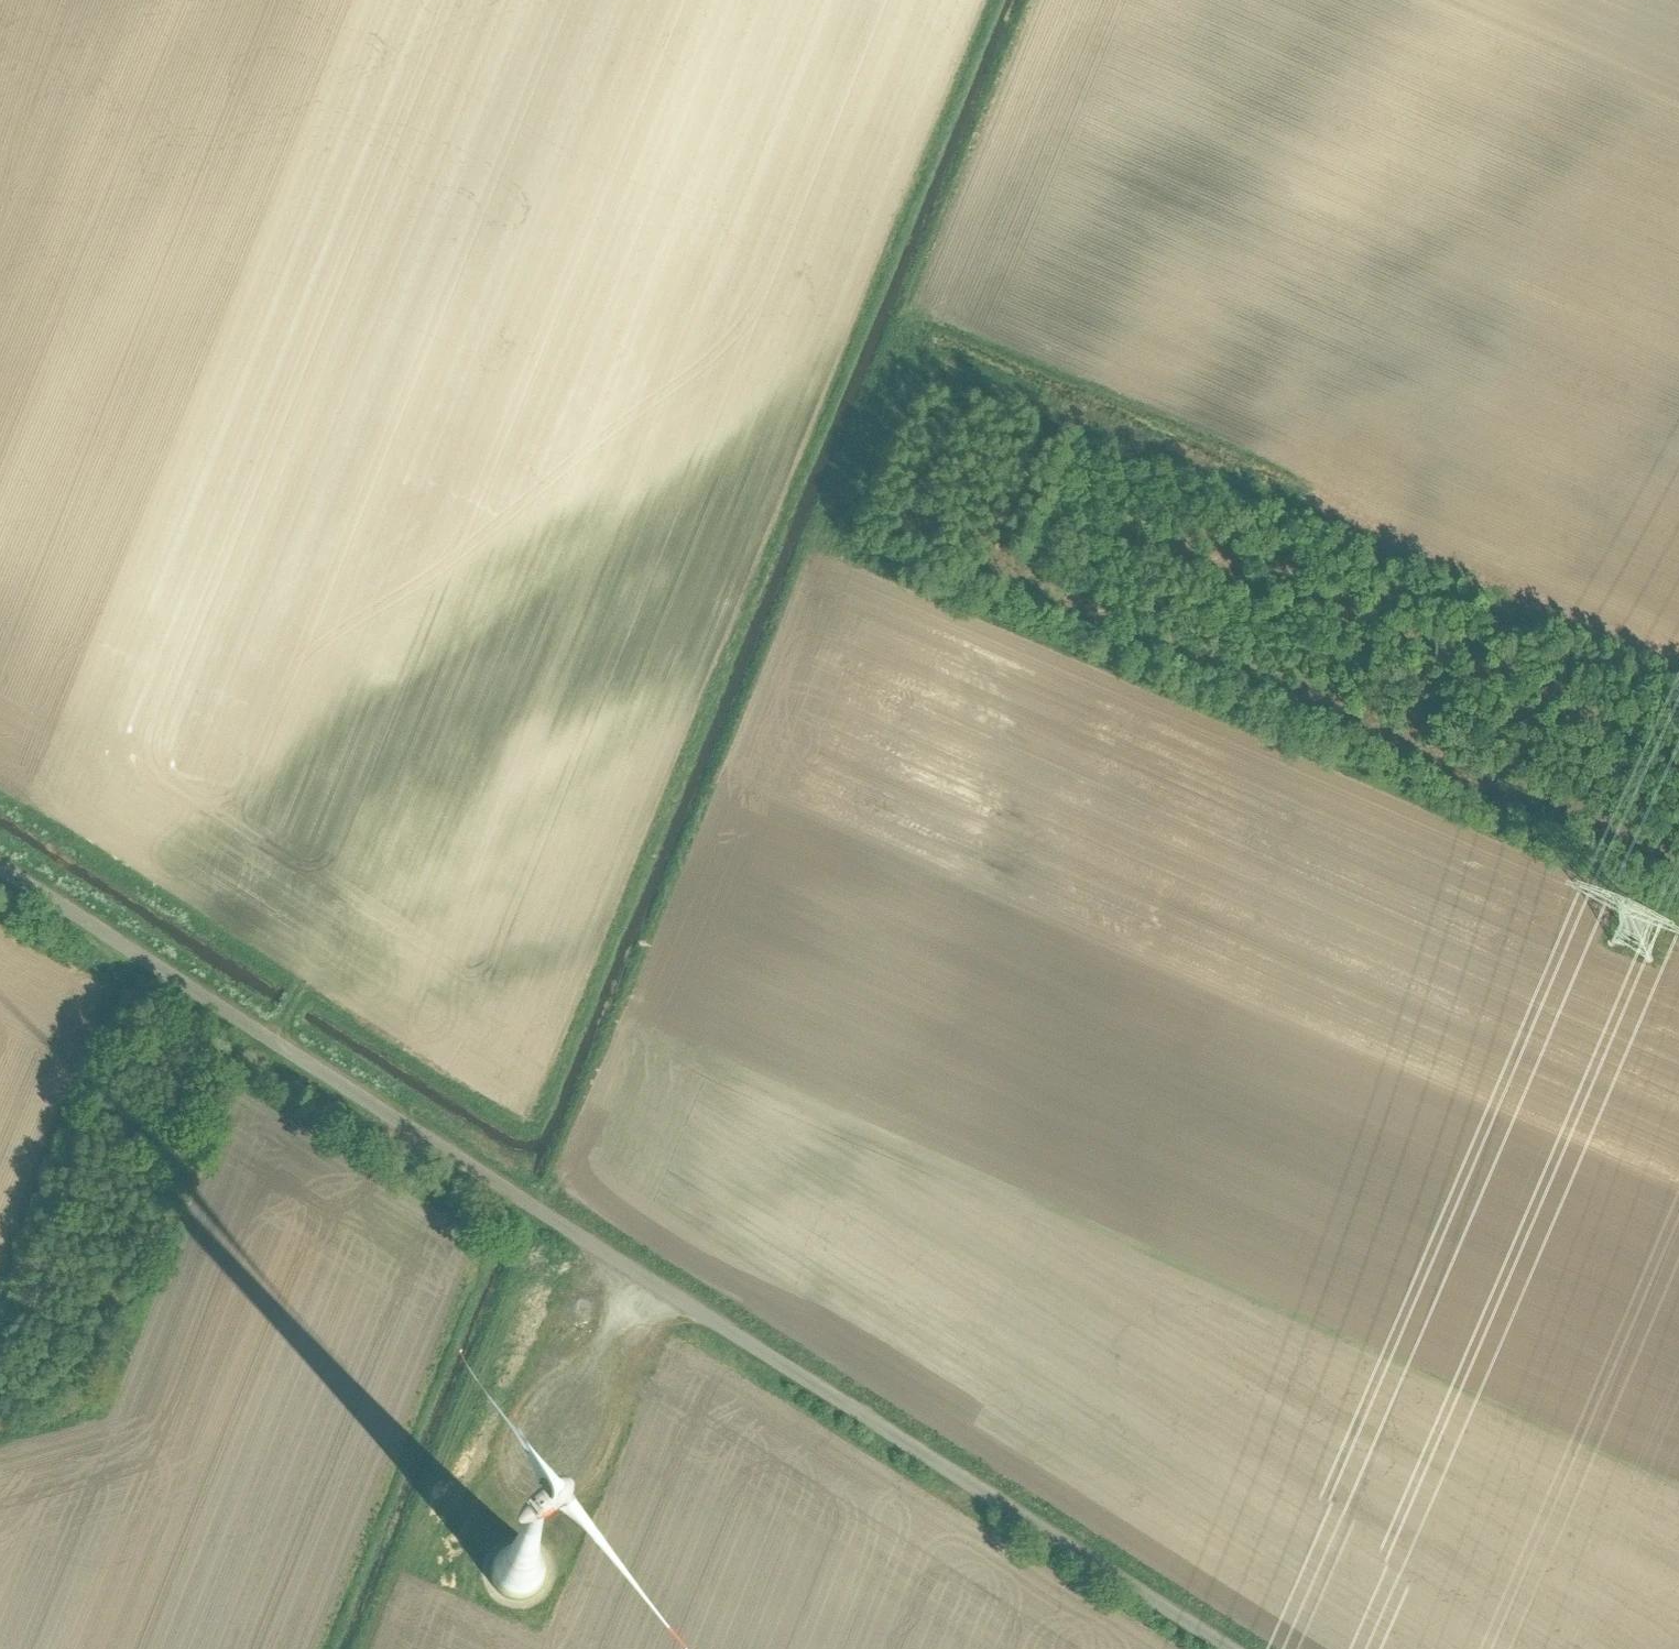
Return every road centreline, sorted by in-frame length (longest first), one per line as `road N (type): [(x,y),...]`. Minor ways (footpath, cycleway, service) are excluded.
road 1 (track): [(1249,1648),(0,861)]

